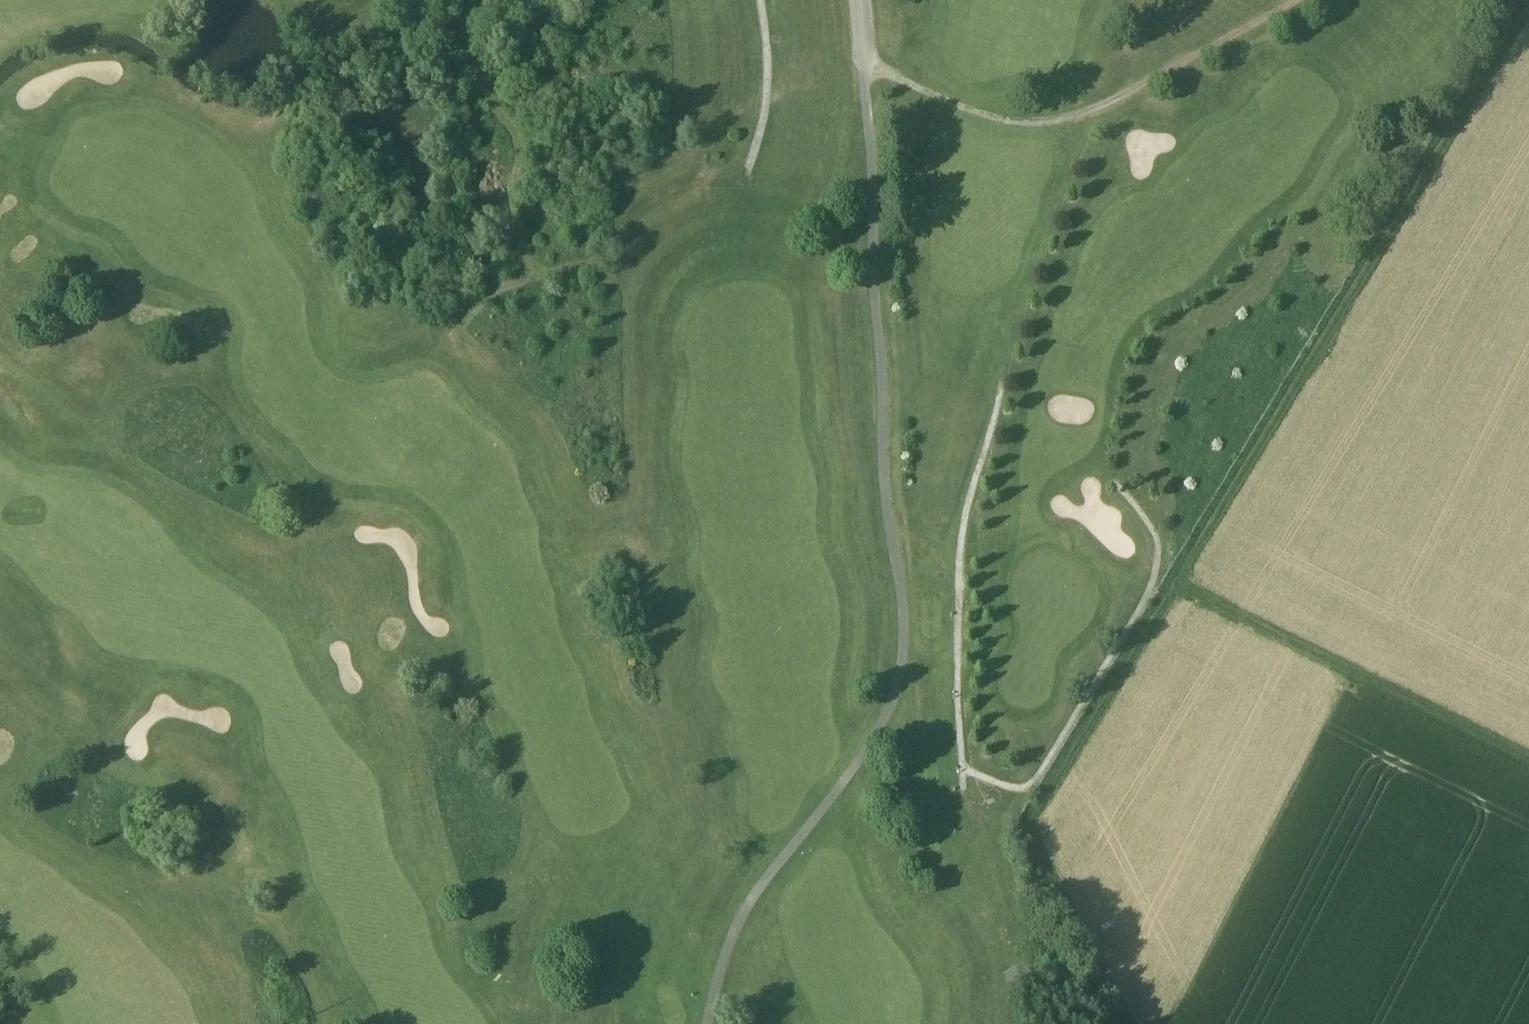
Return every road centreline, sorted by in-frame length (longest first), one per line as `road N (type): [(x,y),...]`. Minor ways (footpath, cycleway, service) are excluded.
road 1 (track): [(1528,7),(1020,833),(1124,1023)]
road 2 (track): [(862,0),(887,483),(906,625),(898,689),(881,731),(762,885),(731,942),(710,1023)]
road 3 (track): [(1528,763),(1177,590)]

